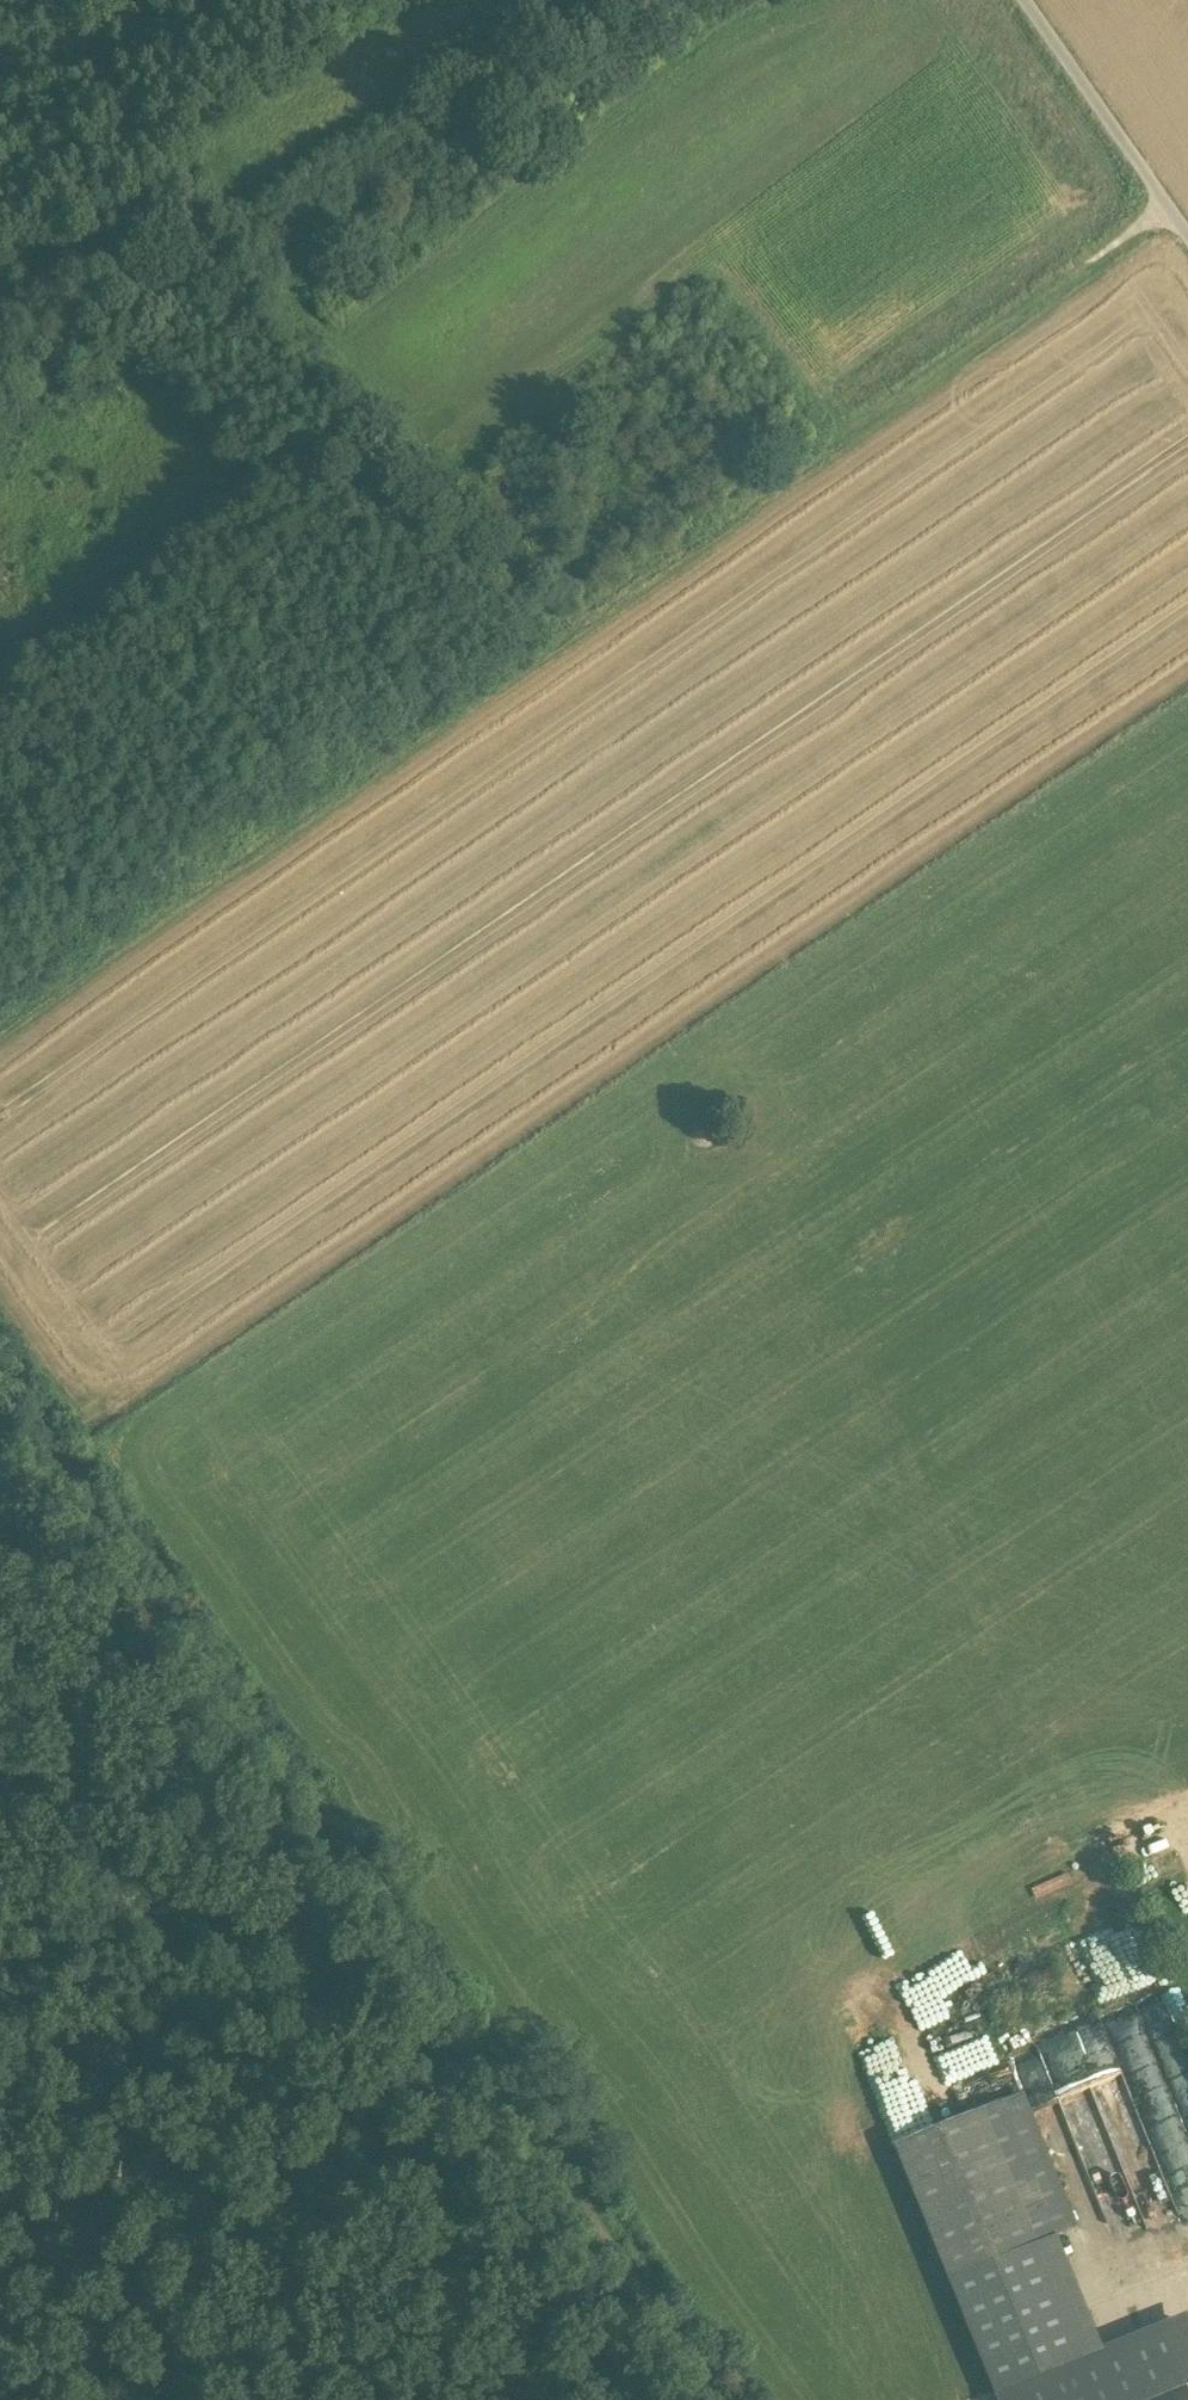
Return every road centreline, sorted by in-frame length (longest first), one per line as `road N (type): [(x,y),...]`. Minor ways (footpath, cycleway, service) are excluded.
road 1 (track): [(1167,207),(485,687),(0,1012)]
road 2 (track): [(715,2399),(0,1380)]
road 3 (track): [(531,654),(57,0)]
road 4 (track): [(1025,0),(1187,237)]

